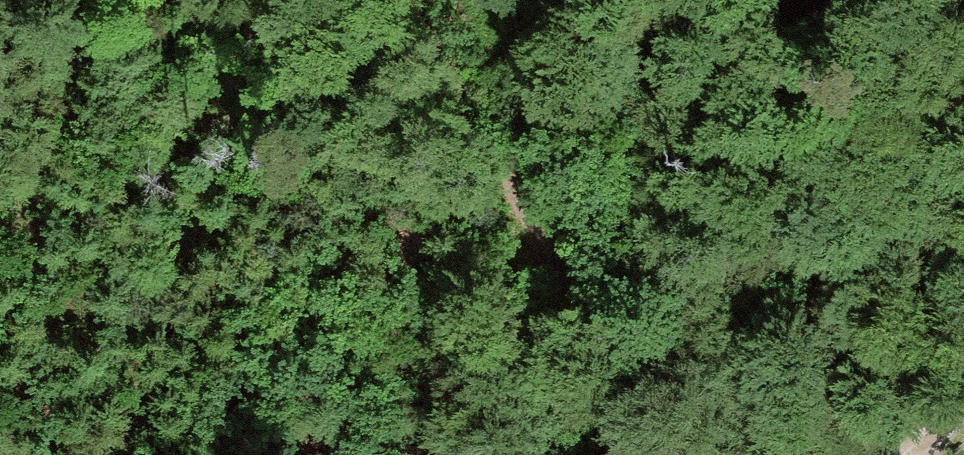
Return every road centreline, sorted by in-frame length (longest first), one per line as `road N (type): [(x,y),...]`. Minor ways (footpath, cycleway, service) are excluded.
road 1 (track): [(392,0),(502,167),(598,357),(628,454)]
road 2 (track): [(0,231),(100,0)]

